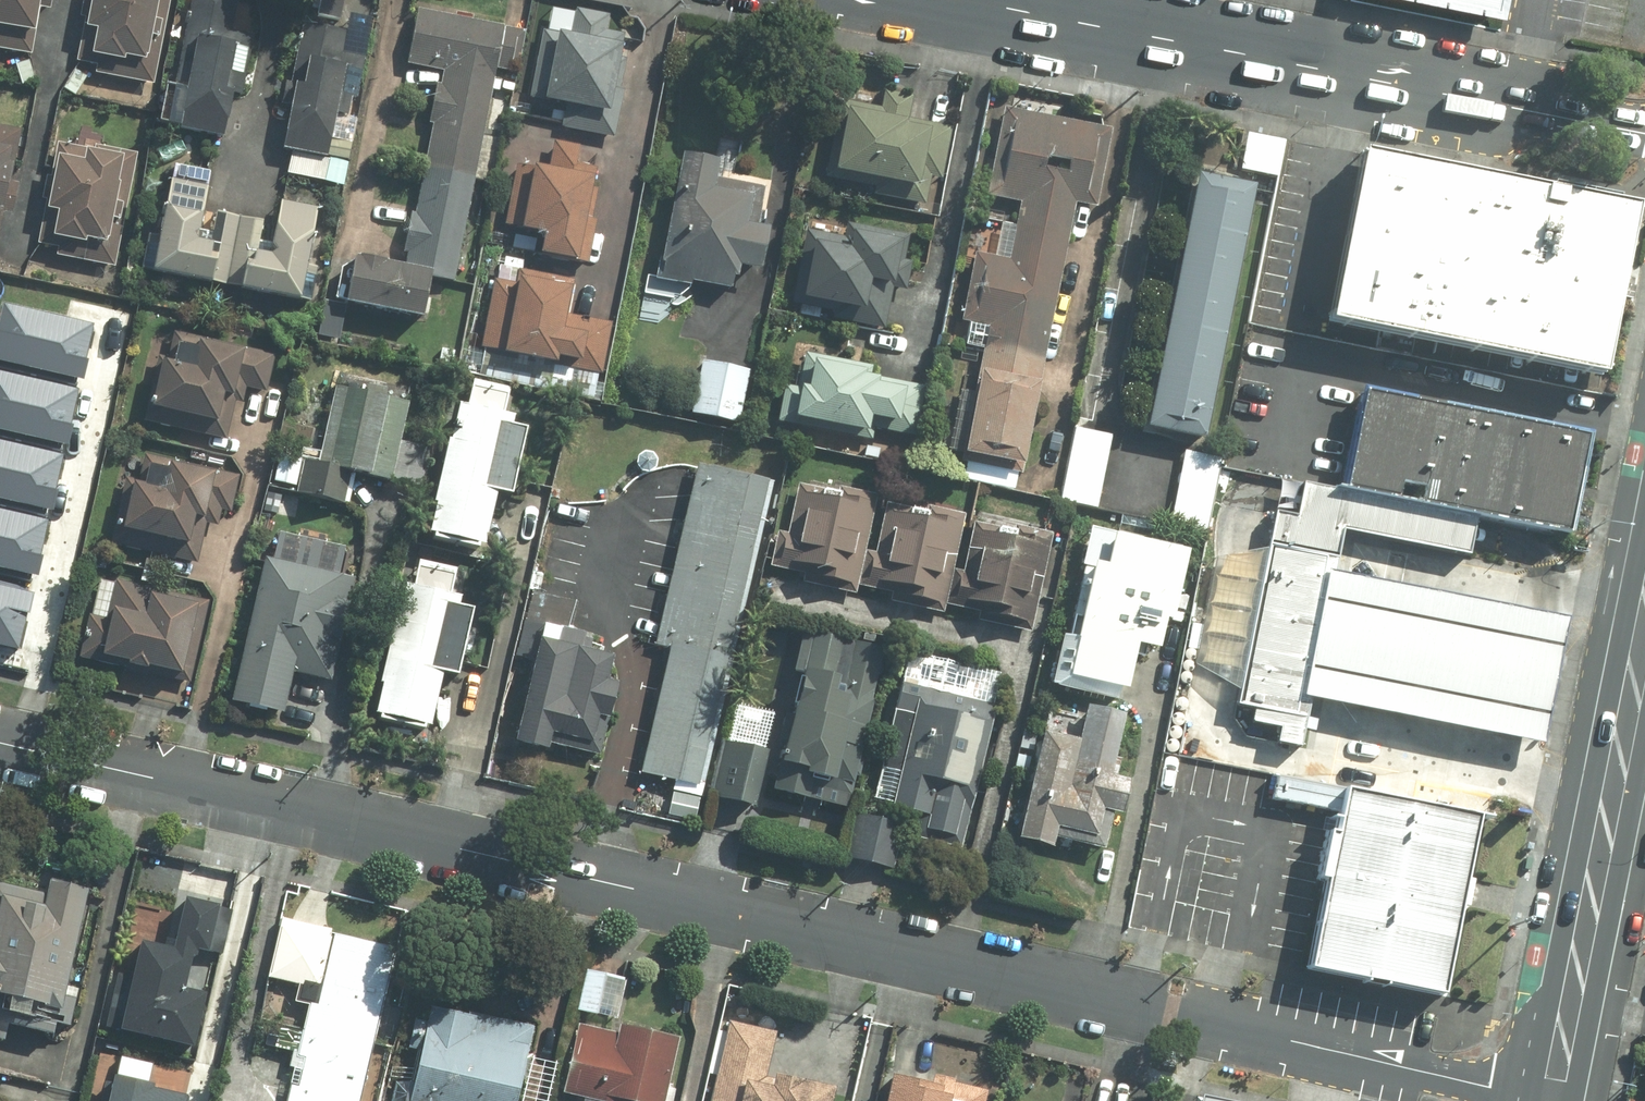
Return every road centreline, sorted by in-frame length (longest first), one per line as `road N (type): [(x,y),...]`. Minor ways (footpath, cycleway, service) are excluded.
road 1 (residential): [(0,742),(1552,1099)]
road 2 (primary): [(985,0),(1644,132)]
road 3 (primary): [(1644,623),(1552,1099)]

